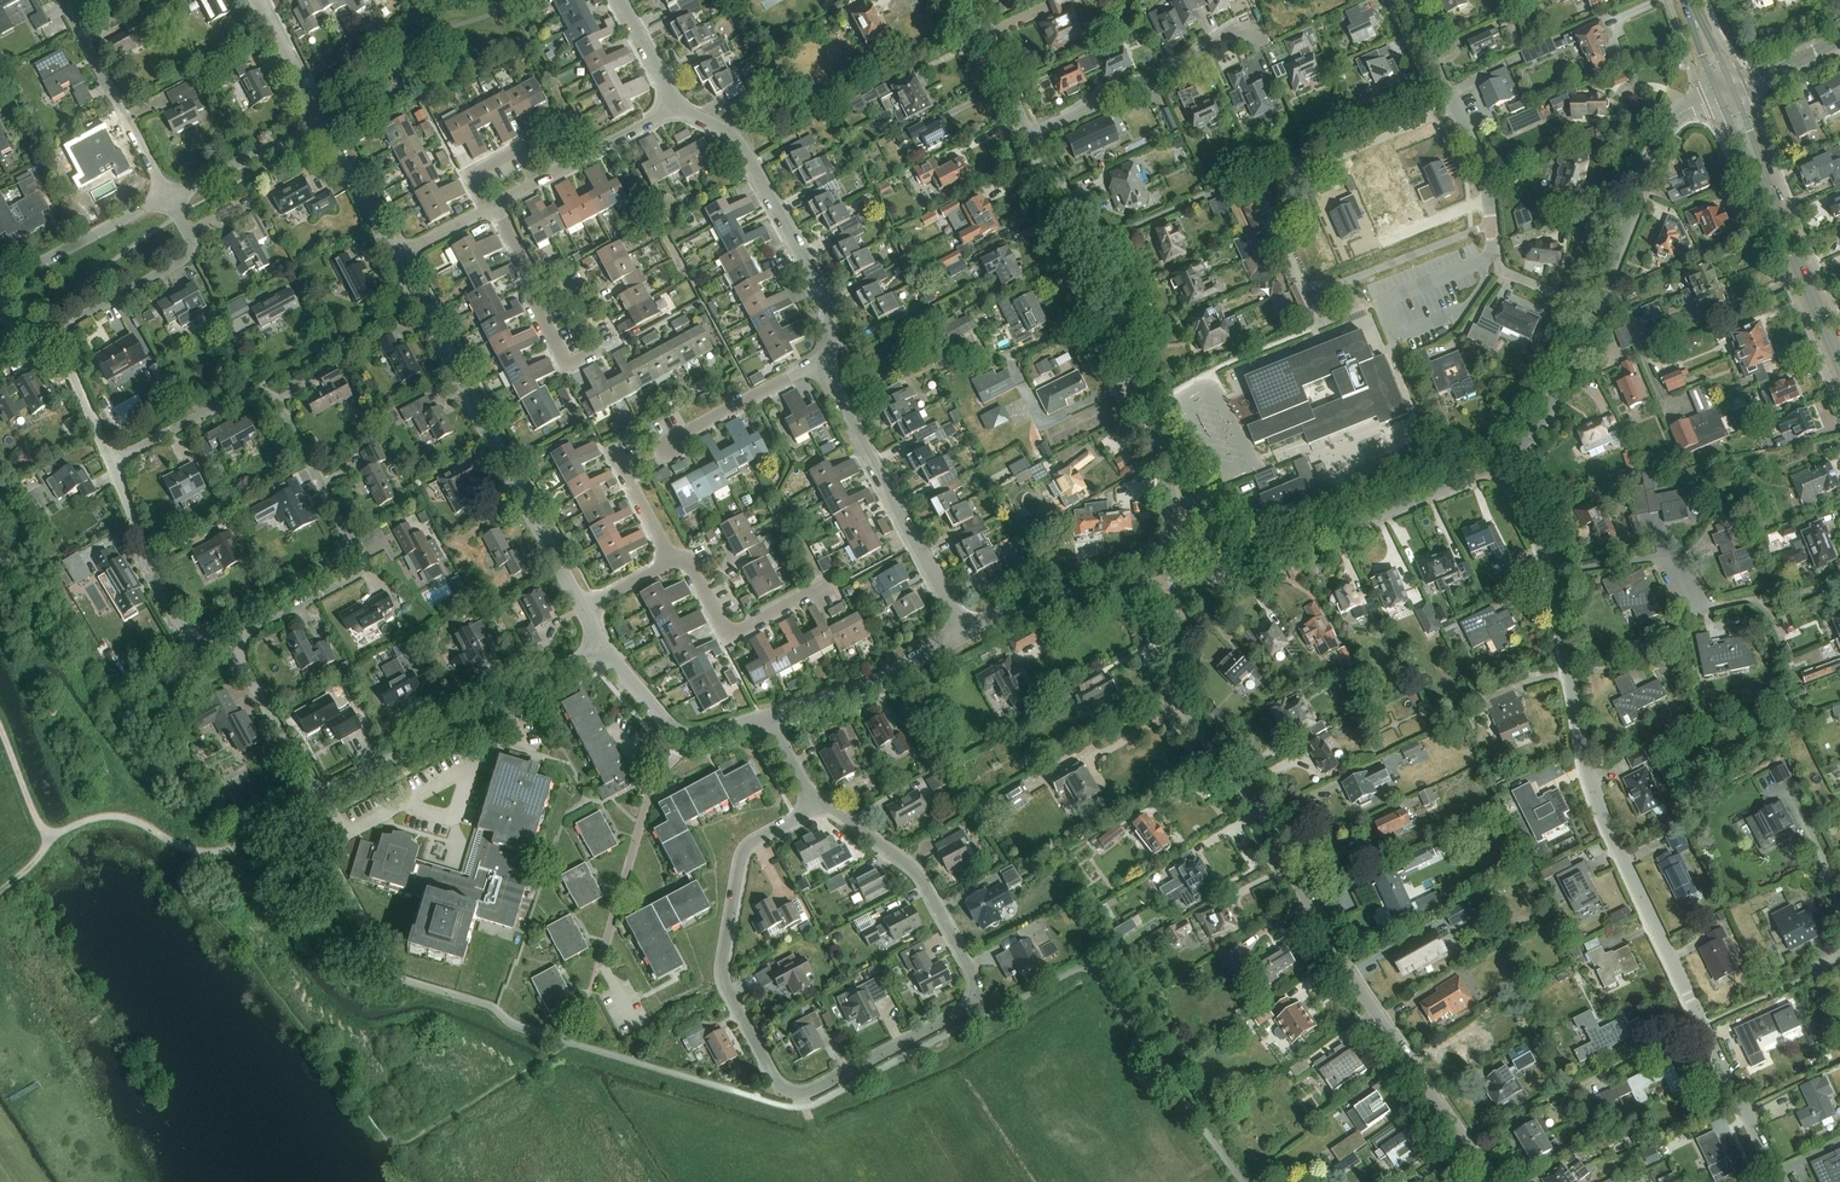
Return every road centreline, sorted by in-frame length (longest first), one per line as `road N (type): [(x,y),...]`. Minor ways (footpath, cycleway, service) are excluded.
road 1 (residential): [(815,805),(745,852),(724,970),(727,993),(782,1088),(803,1098),(962,1012),(978,995),(943,918),(904,859)]
road 2 (residential): [(1172,583),(1179,703),(1276,837),(1352,977),(1493,1181)]
road 3 (residential): [(1780,1181),(1605,830),(1582,755),(1553,575)]
road 4 (residential): [(1500,463),(1543,418),(1569,367),(1667,125),(1723,94)]
road 5 (residential): [(396,258),(583,611)]
road 6 (residential): [(1172,583),(1174,504),(1162,444),(1088,246)]
road 7 (residential): [(356,548),(289,420),(259,392),(111,465)]
road 8 (residential): [(1172,583),(1259,563),(1500,463)]
road 9 (residential): [(634,1027),(599,966),(650,786),(682,750),(681,738)]
road 10 (residential): [(603,644),(350,781),(322,788)]
road 11 (residential): [(824,360),(830,309),(746,154),(733,136),(679,107)]
road 12 (residential): [(962,624),(824,360)]
road 13 (secondary): [(1723,94),(1839,366)]
road 14 (residential): [(1496,255),(1484,173),(1409,0)]
road 15 (residential): [(1033,136),(1109,94),(1170,73),(1237,30),(1255,31),(1262,45)]
road 16 (residential): [(1775,598),(1713,609),(1678,556),(1553,575)]
road 17 (residential): [(168,199),(63,0)]
road 18 (residential): [(56,337),(187,262),(191,240),(168,199)]
road 19 (residential): [(769,717),(868,683),(962,624)]
road 20 (residential): [(962,624),(1056,596),(1172,583)]
road 21 (residential): [(536,291),(535,307),(568,368),(602,350),(562,277)]
road 22 (residential): [(206,637),(172,614),(111,465)]
road 23 (unclassified): [(1249,238),(1228,191),(1088,246)]
road 24 (residential): [(825,597),(821,589),(748,625),(726,626),(691,568),(670,563)]
road 25 (residential): [(671,457),(664,443),(824,360)]
road 26 (residential): [(0,286),(168,199)]
road 27 (residential): [(232,646),(368,572),(356,548)]
road 28 (residential): [(206,637),(356,548)]
road 29 (residential): [(168,199),(322,121)]
road 30 (residential): [(322,788),(301,771),(232,646)]
road 31 (residential): [(534,188),(679,107)]
road 32 (residential): [(322,121),(396,258)]
road 33 (residential): [(1033,136),(962,0)]
road 34 (residential): [(111,465),(56,337)]
road 35 (track): [(50,839),(108,818),(181,844)]
road 36 (residential): [(258,0),(322,121)]
road 37 (track): [(181,844),(222,849),(304,810)]
road 38 (residential): [(534,188),(516,154),(471,179),(487,211)]
road 39 (residential): [(1553,575),(1500,463)]
road 40 (residential): [(670,563),(612,454)]
road 41 (residential): [(679,107),(618,0)]
road 42 (residential): [(1088,246),(1033,136)]
road 43 (residential): [(603,644),(681,738)]
road 44 (track): [(0,728),(50,839)]

